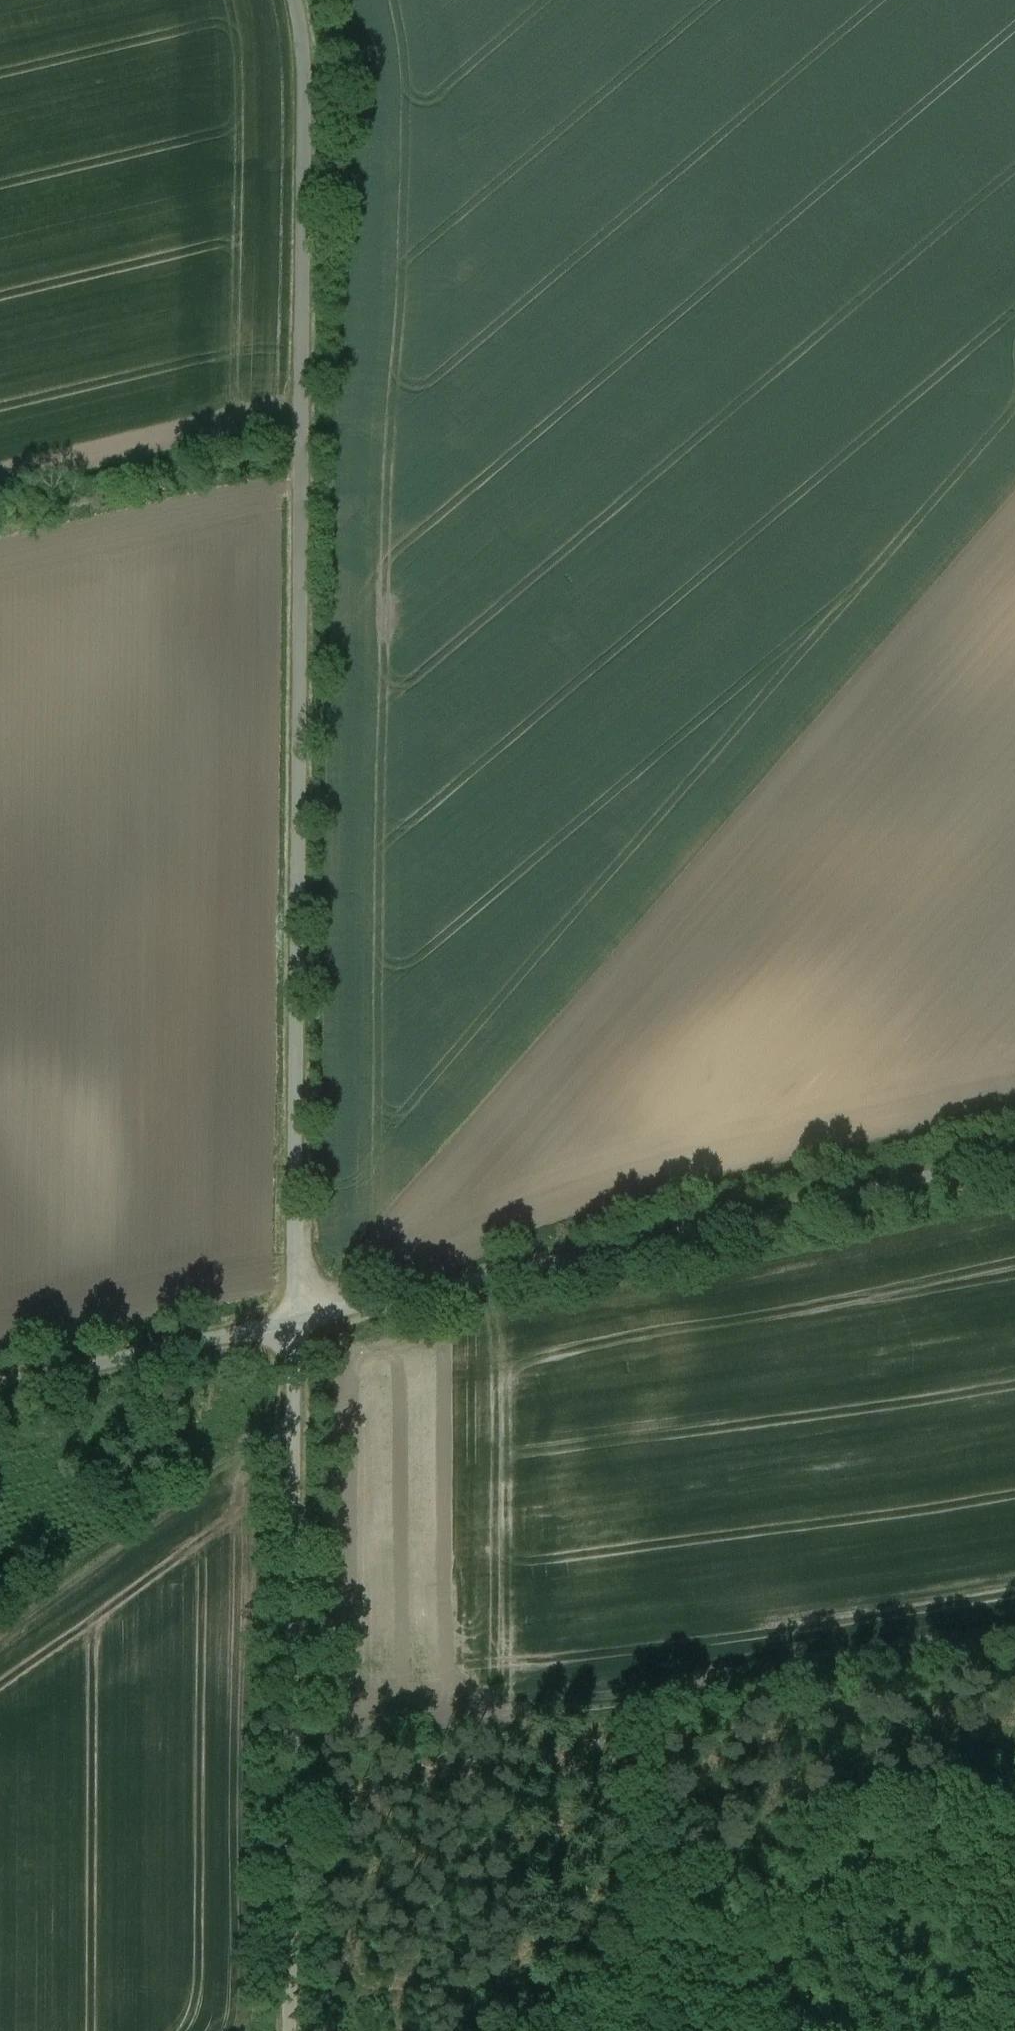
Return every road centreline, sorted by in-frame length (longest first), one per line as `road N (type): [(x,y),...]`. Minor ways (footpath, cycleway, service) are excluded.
road 1 (unclassified): [(301,0),(289,1314)]
road 2 (unclassified): [(289,1314),(1014,1149)]
road 3 (unclassified): [(289,1314),(294,2030)]
road 4 (unclassified): [(0,1377),(289,1314)]

